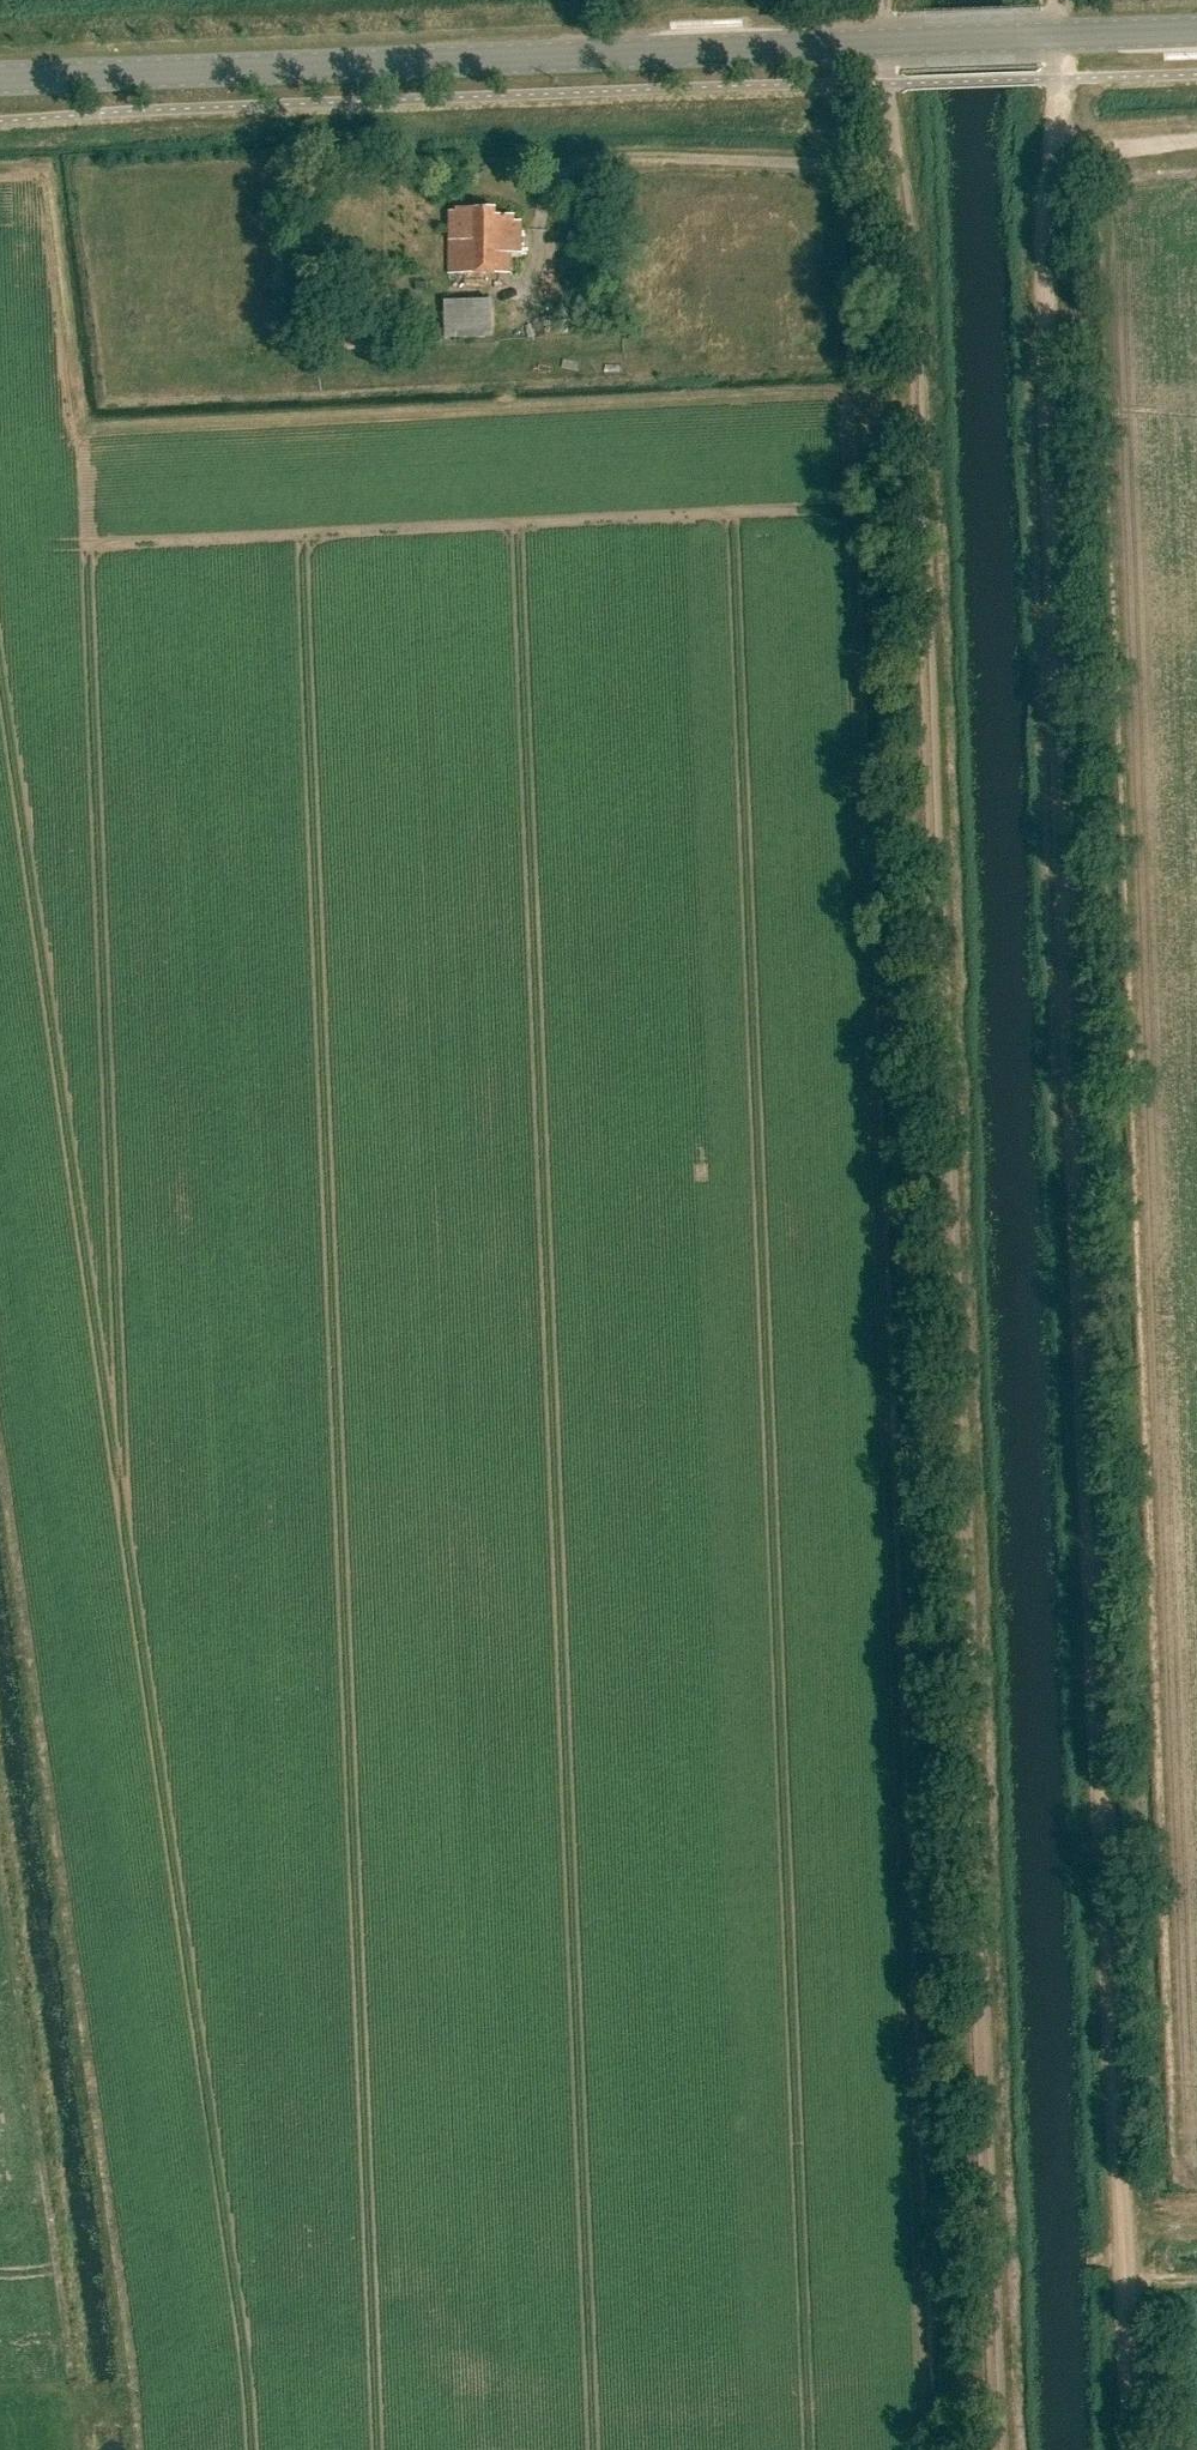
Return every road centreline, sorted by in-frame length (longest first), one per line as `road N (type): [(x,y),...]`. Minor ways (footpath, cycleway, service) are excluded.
road 1 (track): [(1126,2213),(1053,561),(1052,0)]
road 2 (primary): [(885,45),(0,86)]
road 3 (primary): [(885,45),(1196,32)]
road 4 (track): [(1137,2449),(1126,2213)]

